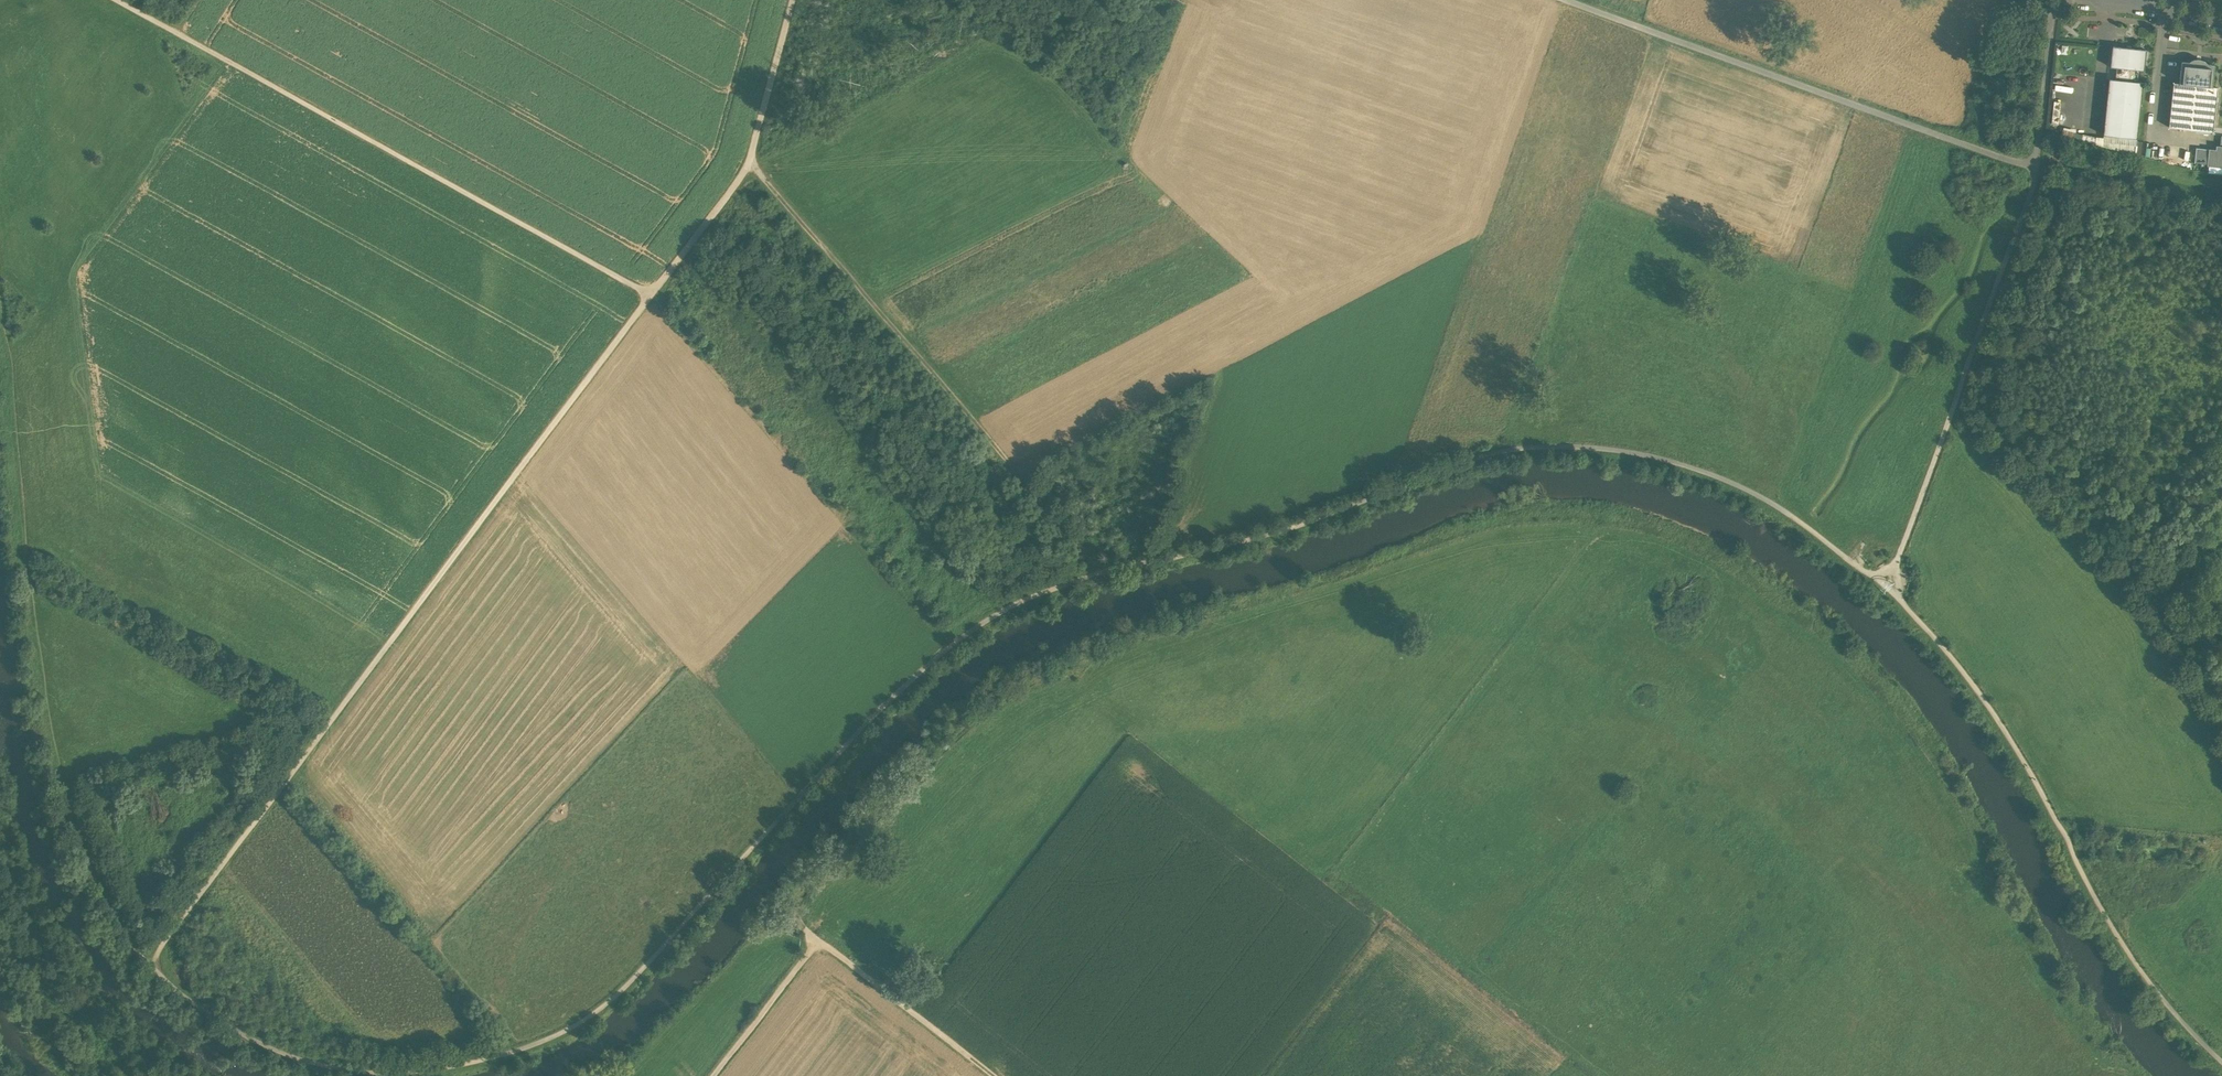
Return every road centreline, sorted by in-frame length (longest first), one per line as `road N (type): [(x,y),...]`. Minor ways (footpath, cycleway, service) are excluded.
road 1 (track): [(1103,580),(1280,541),(1511,456),(1614,454),(1712,478),(1810,528),(1938,636),(2042,782),(2128,945),(2221,1059)]
road 2 (track): [(829,948),(809,920),(819,896),(981,727),(1015,698),(1060,682),(1086,691),(1579,1075)]
road 3 (track): [(440,1075),(545,1051),(611,1014),(910,694),(998,624),(1103,580)]
road 4 (track): [(162,975),(184,933),(661,299)]
road 5 (track): [(2101,0),(2059,6),(2052,18),(2033,165),(1975,153),(1563,0)]
road 6 (track): [(661,299),(114,0)]
road 7 (track): [(750,161),(1103,580)]
road 8 (track): [(1894,596),(2030,226),(2042,187),(2033,165)]
road 9 (track): [(162,975),(195,1005),(284,1057),(361,1075)]
road 10 (track): [(994,1075),(829,948)]
road 11 (track): [(792,0),(750,161)]
road 12 (track): [(661,299),(750,161)]
road 13 (track): [(829,948),(728,1075)]

